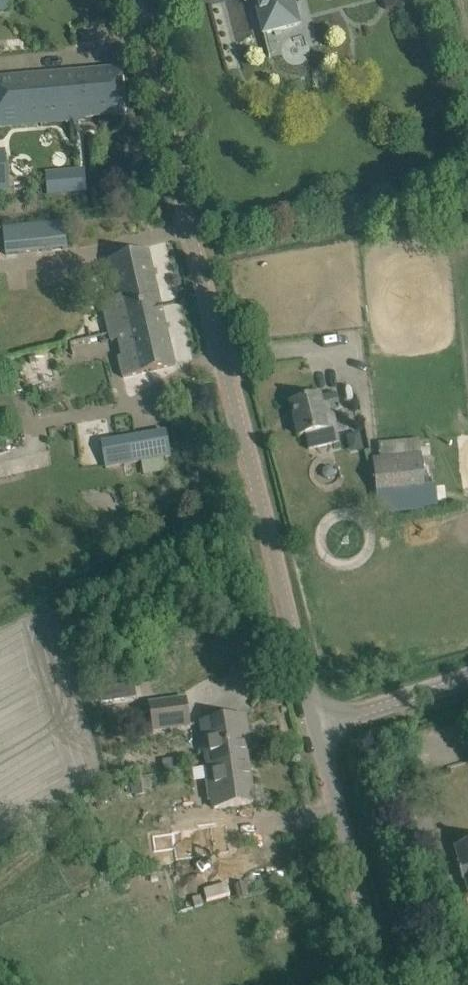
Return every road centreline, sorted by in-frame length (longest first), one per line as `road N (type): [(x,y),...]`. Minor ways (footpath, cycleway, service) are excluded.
road 1 (unclassified): [(318,726),(133,0)]
road 2 (unclassified): [(380,963),(318,726)]
road 3 (unclassified): [(318,726),(467,680)]

